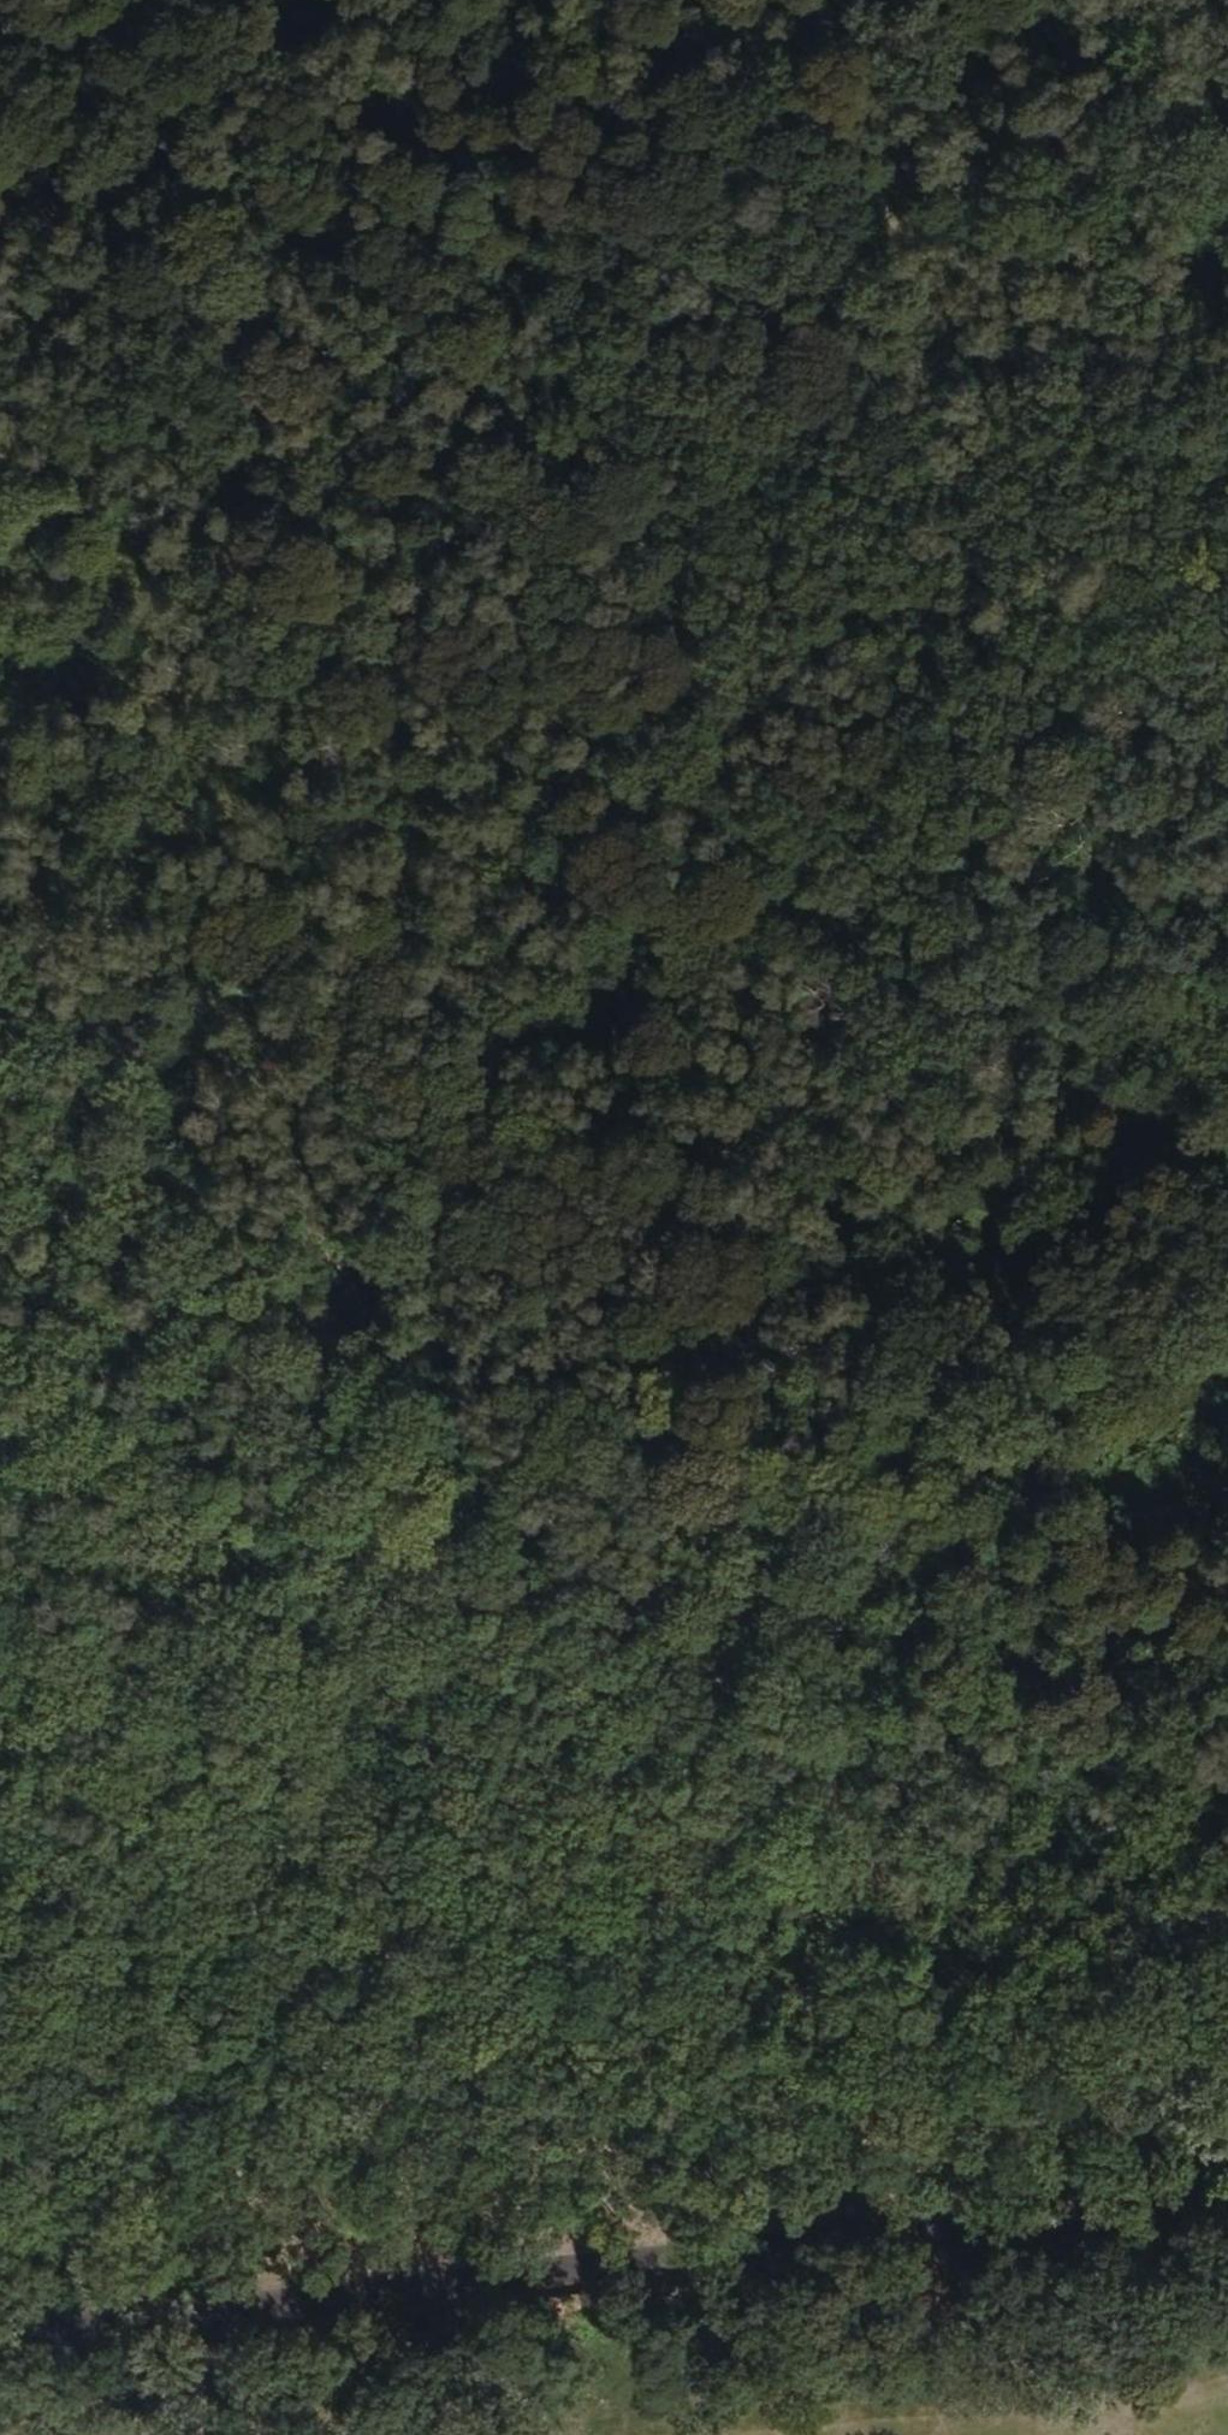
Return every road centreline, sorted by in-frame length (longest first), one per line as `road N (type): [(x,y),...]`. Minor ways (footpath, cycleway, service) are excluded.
road 1 (track): [(0,914),(674,1622),(873,1853),(943,1984),(1028,2235)]
road 2 (unclassified): [(1227,2216),(0,2346)]
road 3 (track): [(416,0),(0,134)]

